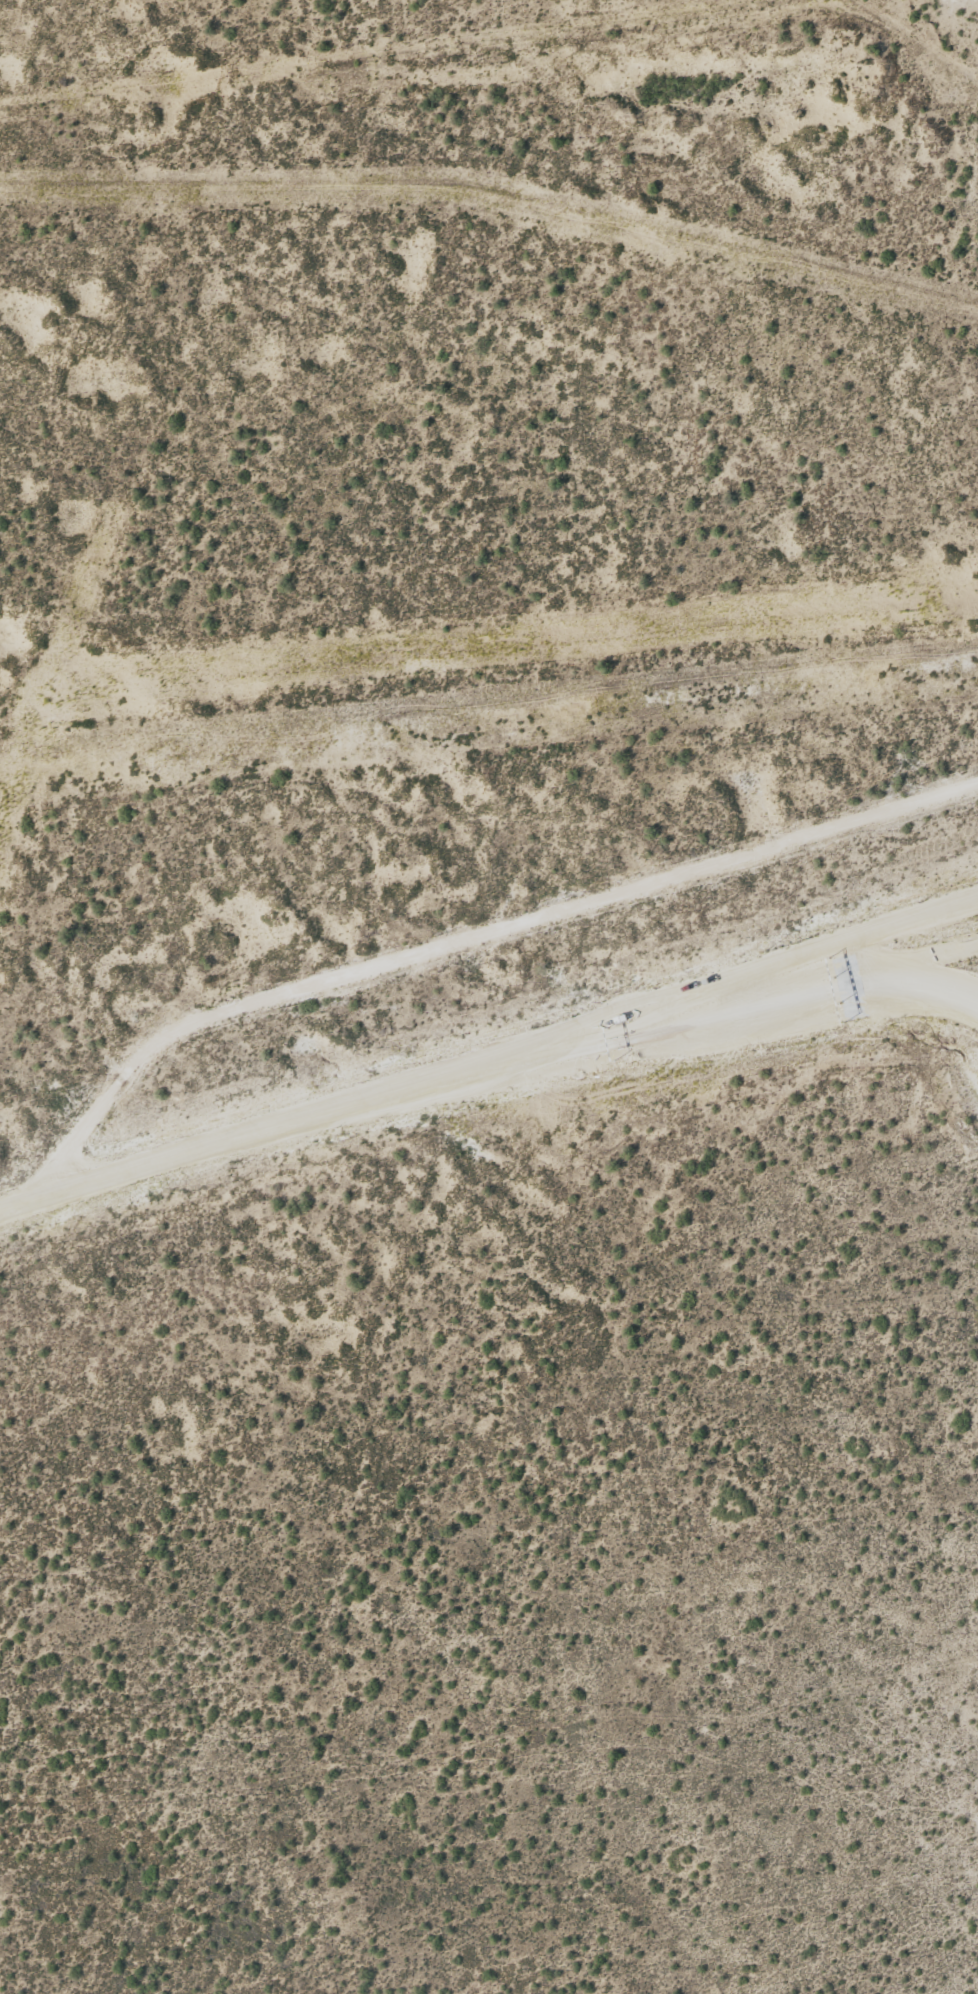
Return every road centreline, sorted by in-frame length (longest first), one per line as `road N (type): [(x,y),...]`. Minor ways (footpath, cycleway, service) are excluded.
road 1 (track): [(977,778),(127,1089),(76,1125),(0,1225)]

